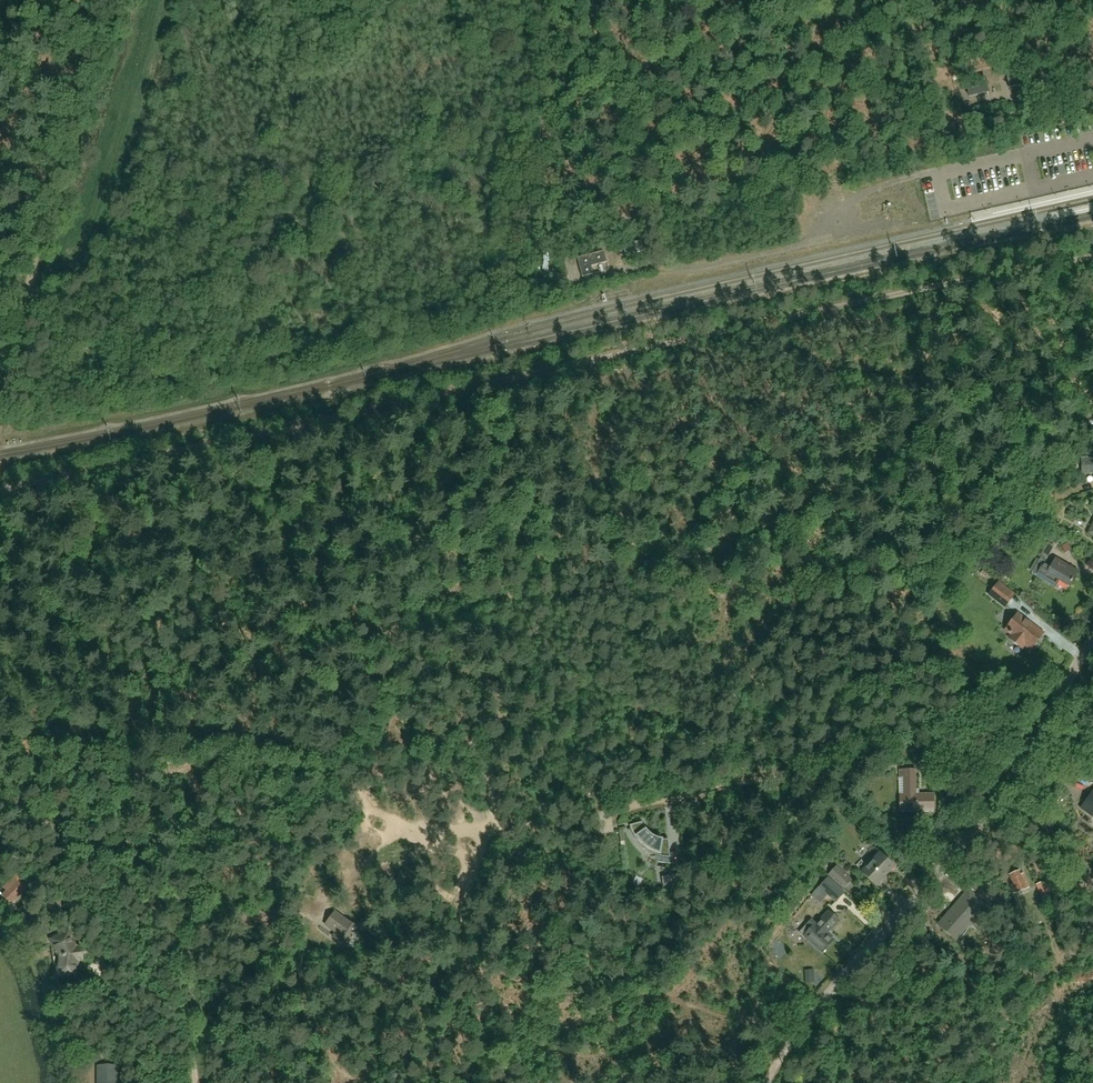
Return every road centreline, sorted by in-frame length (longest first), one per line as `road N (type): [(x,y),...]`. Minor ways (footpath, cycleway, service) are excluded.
road 1 (track): [(0,493),(608,360)]
road 2 (track): [(594,818),(786,773),(818,752),(843,695),(896,671),(922,673),(955,689),(1030,746)]
road 3 (residential): [(789,1047),(1003,784),(1092,635)]
road 4 (track): [(608,360),(1092,251)]
road 5 (track): [(0,415),(39,224),(80,86),(93,0)]
road 6 (track): [(180,947),(151,911),(0,789)]
road 7 (track): [(180,947),(230,919),(295,913),(316,920)]
road 8 (track): [(196,1082),(180,947)]

